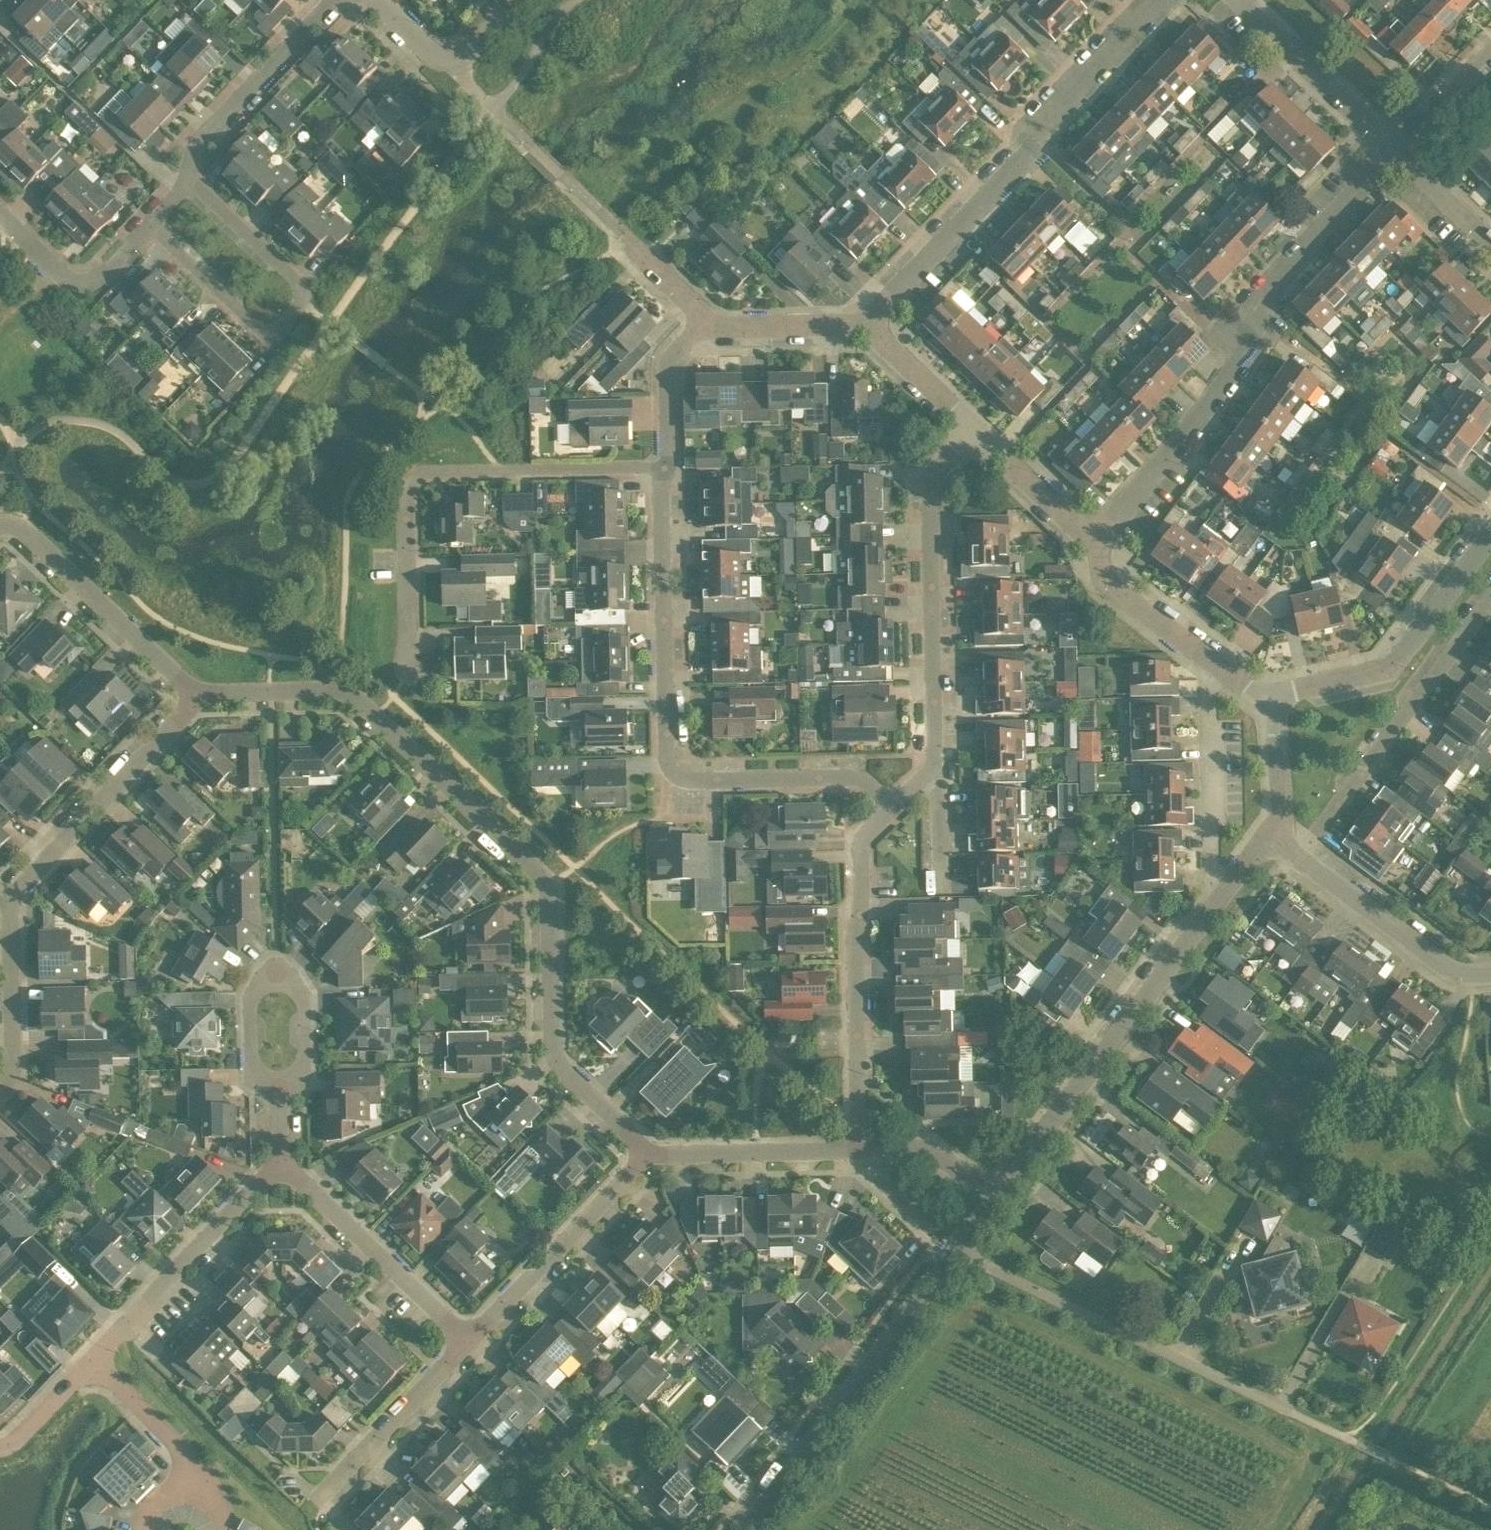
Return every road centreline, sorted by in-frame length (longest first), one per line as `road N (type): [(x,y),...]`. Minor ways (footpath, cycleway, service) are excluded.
road 1 (residential): [(649,1157),(553,1068),(543,871),(357,696),(271,691)]
road 2 (residential): [(890,807),(866,781),(694,780),(675,773),(667,757),(662,469)]
road 3 (residential): [(1094,545),(1239,364),(1249,315),(1393,153)]
road 4 (residential): [(0,1088),(13,1064),(11,896),(198,694)]
road 5 (residential): [(405,676),(408,477),(417,471),(662,469)]
road 6 (residential): [(955,1245),(1019,1284),(1357,1443)]
road 7 (residential): [(868,322),(1020,165),(1039,121),(1160,0)]
road 8 (unclassified): [(991,1198),(1227,885)]
road 9 (residential): [(188,179),(301,285),(295,316),(279,330),(260,328),(149,223)]
road 10 (residential): [(926,775),(935,761),(929,480),(976,434)]
road 11 (unclassified): [(741,1529),(955,1245)]
road 12 (residential): [(859,1150),(860,839),(890,807)]
road 13 (residential): [(1299,857),(1490,597)]
road 14 (residential): [(277,976),(271,691)]
road 15 (unclassified): [(1276,695),(1377,672),(1398,659),(1490,538)]
road 16 (residential): [(280,1164),(94,1362)]
road 17 (residential): [(198,694),(24,526),(0,523)]
road 18 (residential): [(471,1345),(280,1164)]
road 19 (residential): [(649,1157),(471,1345)]
road 20 (residential): [(331,0),(194,144),(188,179)]
road 21 (residential): [(1299,857),(1466,975),(1490,973)]
road 22 (residential): [(1227,885),(1211,869),(1207,685),(1217,668)]
road 23 (residential): [(1393,153),(1236,0)]
road 24 (residential): [(471,1345),(321,1497)]
road 25 (residential): [(859,1150),(649,1157)]
road 26 (residential): [(149,223),(84,284),(57,270),(0,216)]
road 27 (residential): [(1217,668),(1108,586),(1094,545)]
road 28 (residential): [(94,1362),(180,1445),(189,1490)]
road 29 (residential): [(868,322),(703,322)]
road 30 (residential): [(1094,545),(976,434)]
road 31 (residential): [(662,469),(670,452),(667,368),(703,322)]
road 32 (residential): [(976,434),(868,322)]
road 33 (residential): [(280,1089),(300,1081),(309,1063),(307,1000),(297,983),(277,976)]
road 34 (unclassified): [(1270,837),(1281,819),(1276,695)]
road 35 (residential): [(1393,153),(1490,52)]
road 36 (residential): [(277,976),(250,1004),(252,1064),(280,1089)]
road 37 (residential): [(1490,245),(1393,153)]
road 38 (residential): [(991,1198),(930,1151),(876,1150)]
road 39 (residential): [(94,1362),(0,1448)]

